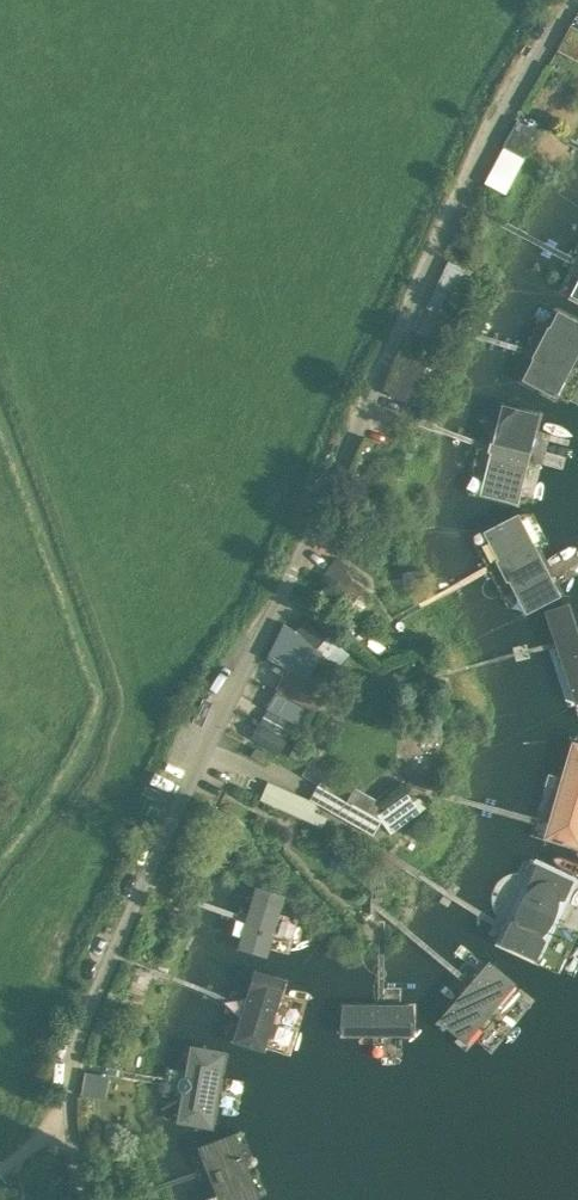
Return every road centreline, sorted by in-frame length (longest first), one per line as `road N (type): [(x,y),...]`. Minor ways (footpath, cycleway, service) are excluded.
road 1 (residential): [(69,1114),(69,1071),(83,1027),(187,787),(500,122),(577,0)]

